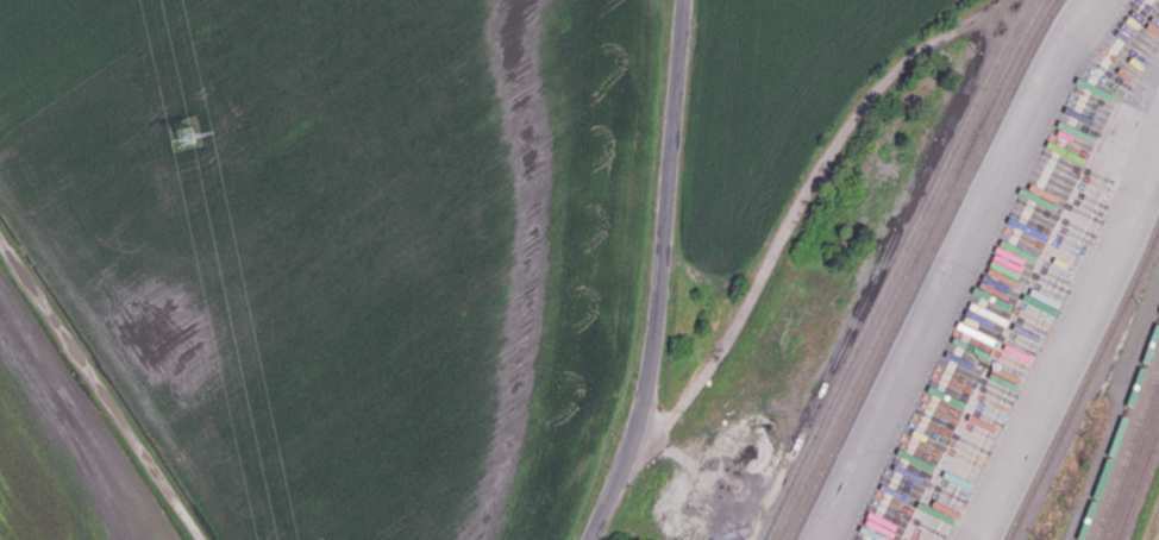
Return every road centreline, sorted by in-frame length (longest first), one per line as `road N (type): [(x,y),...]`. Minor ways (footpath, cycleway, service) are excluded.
road 1 (residential): [(686,0),(656,402),(598,539)]
road 2 (residential): [(205,539),(0,232)]

